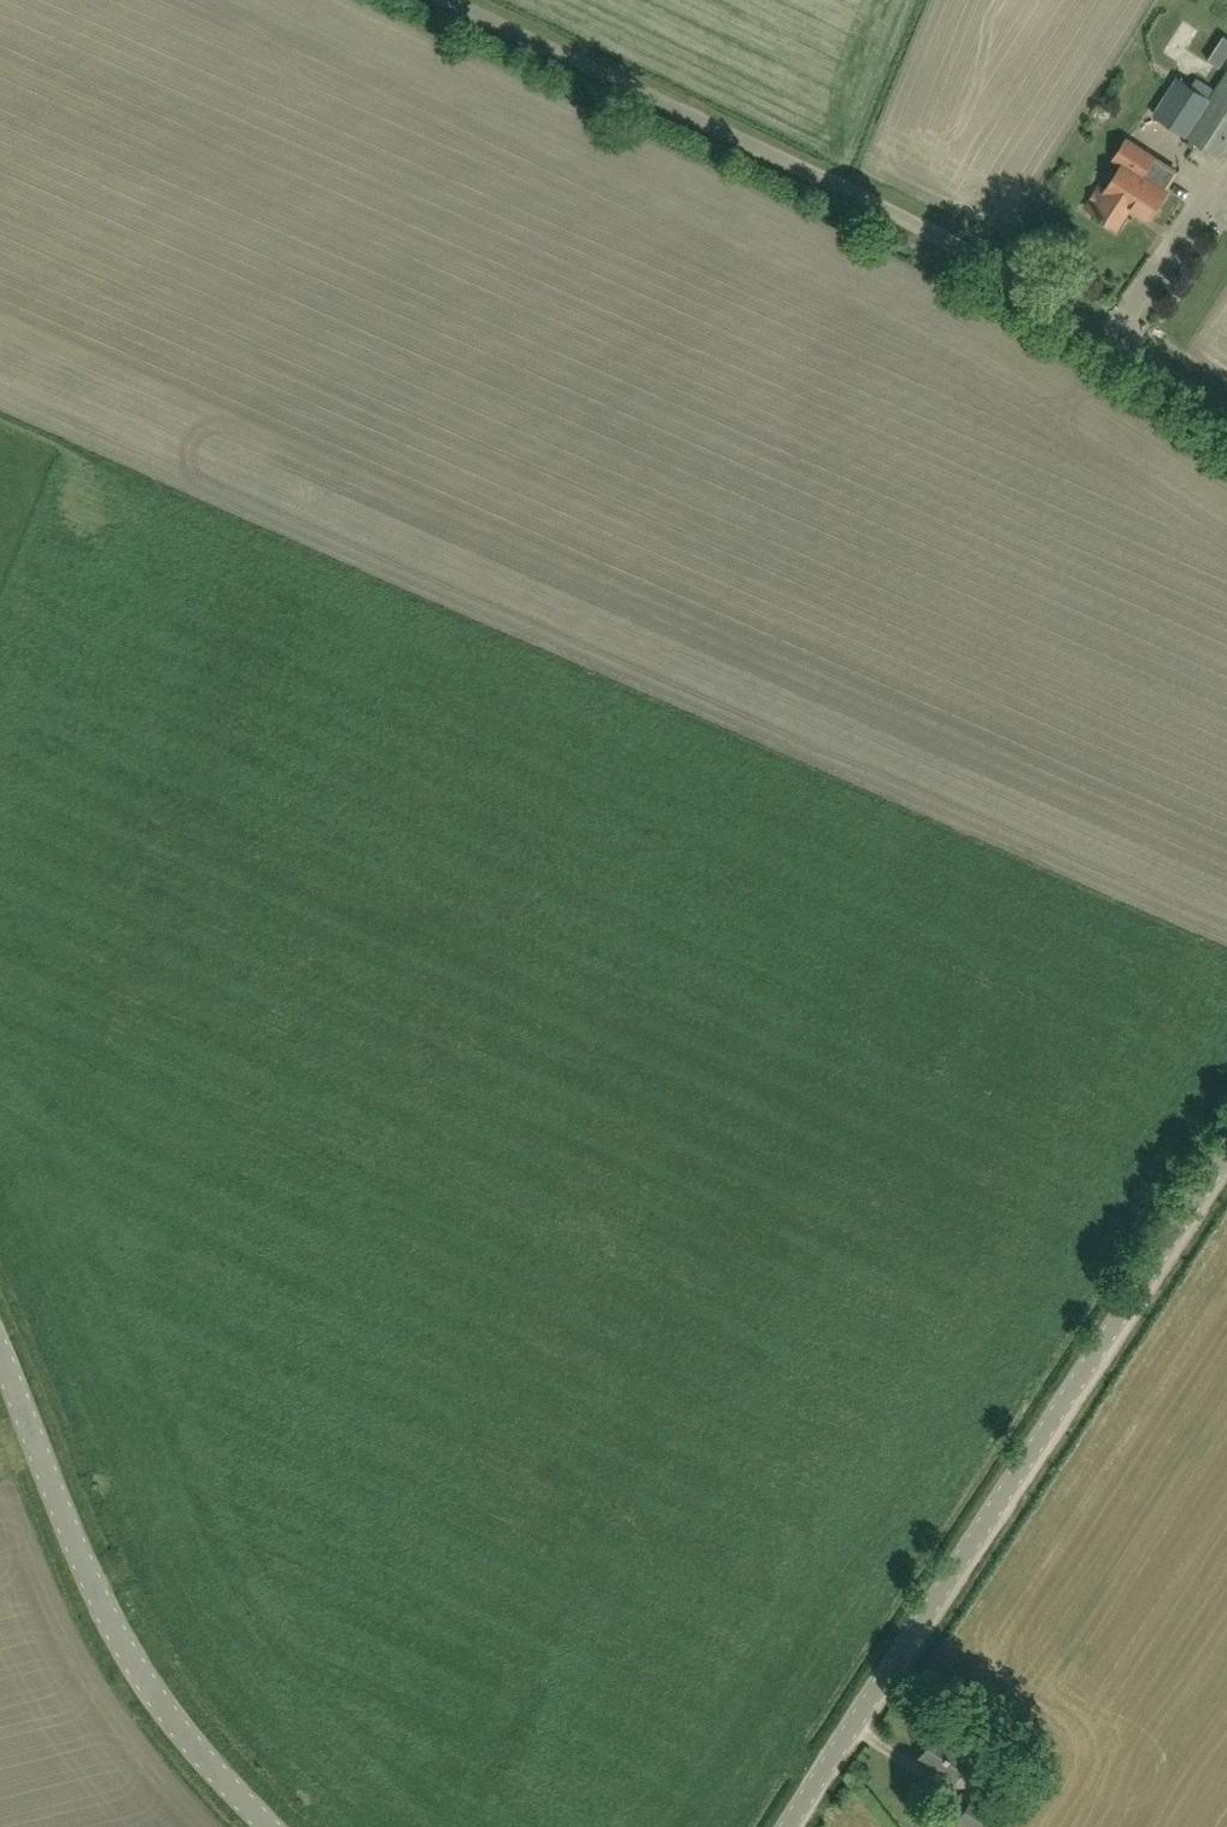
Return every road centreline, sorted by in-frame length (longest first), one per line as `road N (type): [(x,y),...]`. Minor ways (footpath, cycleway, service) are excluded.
road 1 (unclassified): [(1226,395),(1044,280),(476,0)]
road 2 (unclassified): [(802,1826),(1226,1166)]
road 3 (tertiary): [(276,1826),(201,1752),(108,1630),(0,1352)]

